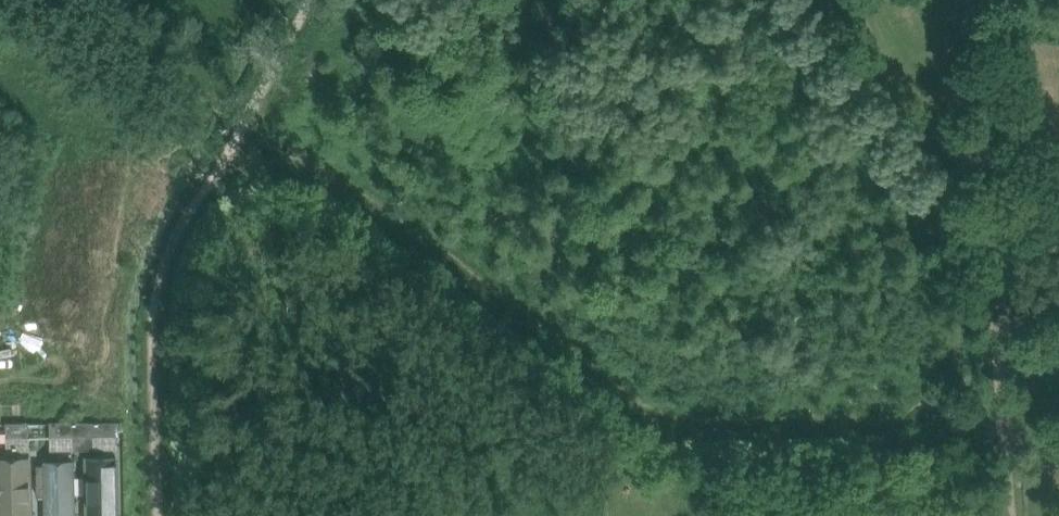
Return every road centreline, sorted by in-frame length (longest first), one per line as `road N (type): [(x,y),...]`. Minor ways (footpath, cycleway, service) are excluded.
road 1 (track): [(1005,246),(803,0)]

